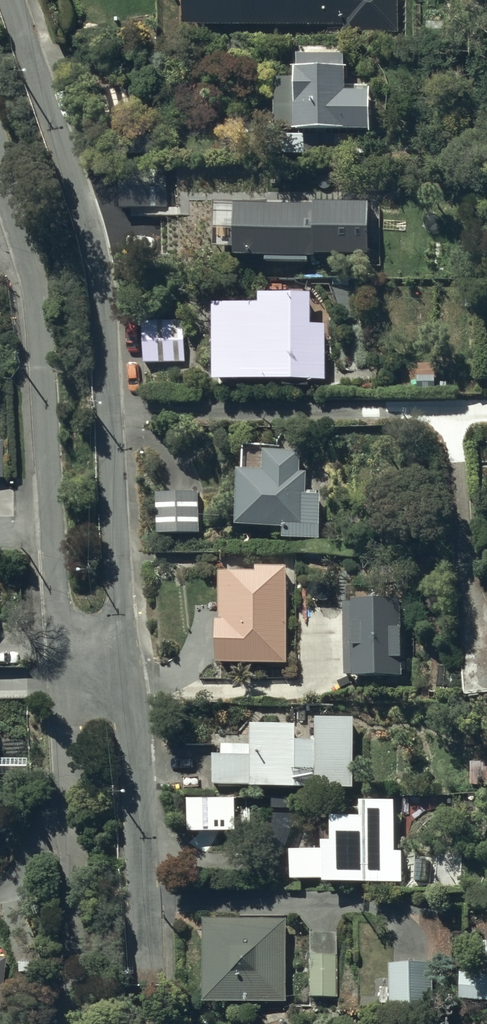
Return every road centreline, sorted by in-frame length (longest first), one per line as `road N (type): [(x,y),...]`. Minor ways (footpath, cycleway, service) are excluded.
road 1 (residential): [(11,0),(98,260),(109,370),(125,680),(70,686)]
road 2 (residential): [(70,686),(30,287),(0,184)]

